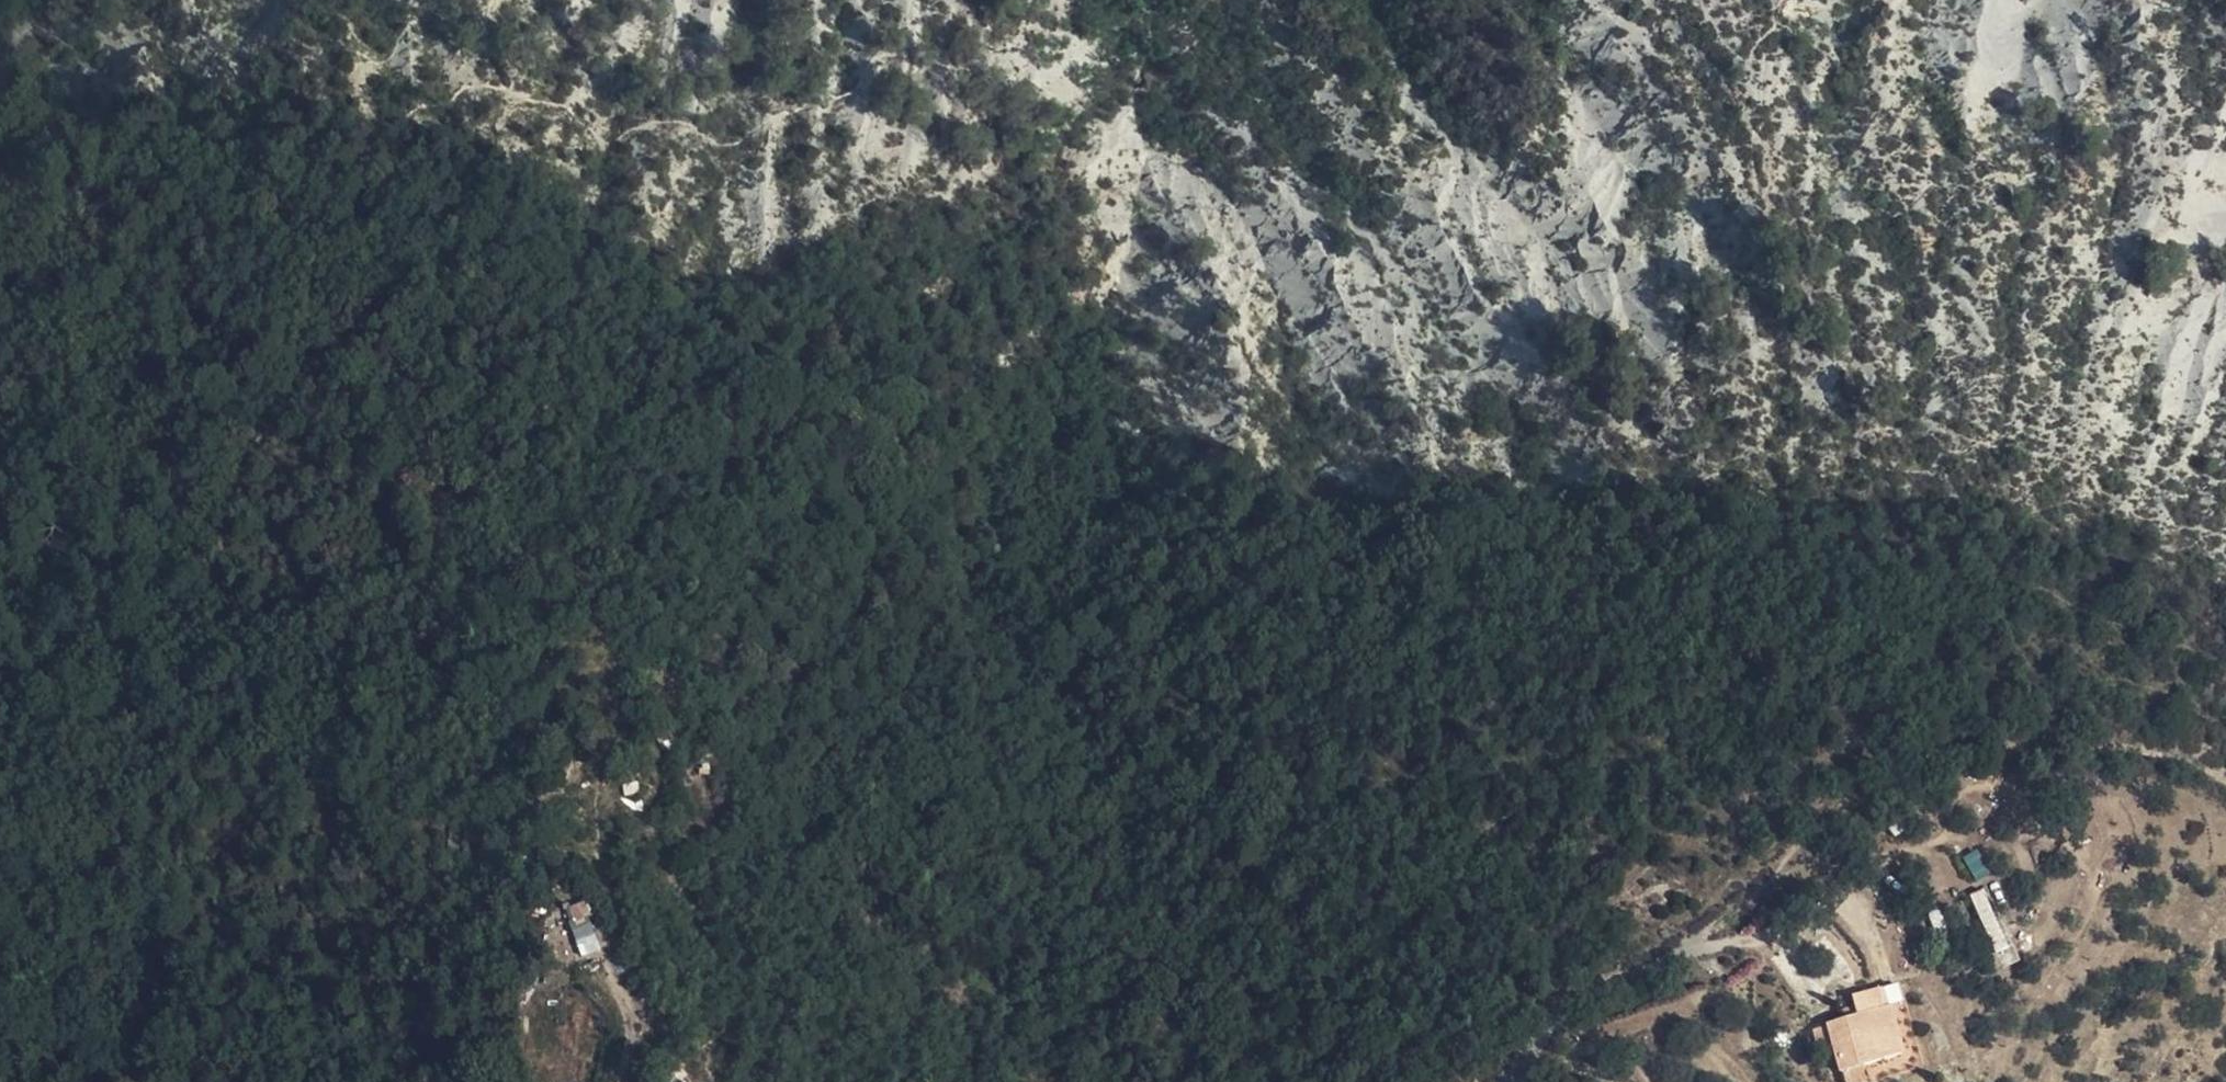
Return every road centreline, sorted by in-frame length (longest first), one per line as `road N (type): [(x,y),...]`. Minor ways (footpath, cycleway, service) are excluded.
road 1 (track): [(1806,851),(1695,941),(1553,1006),(1503,1081)]

